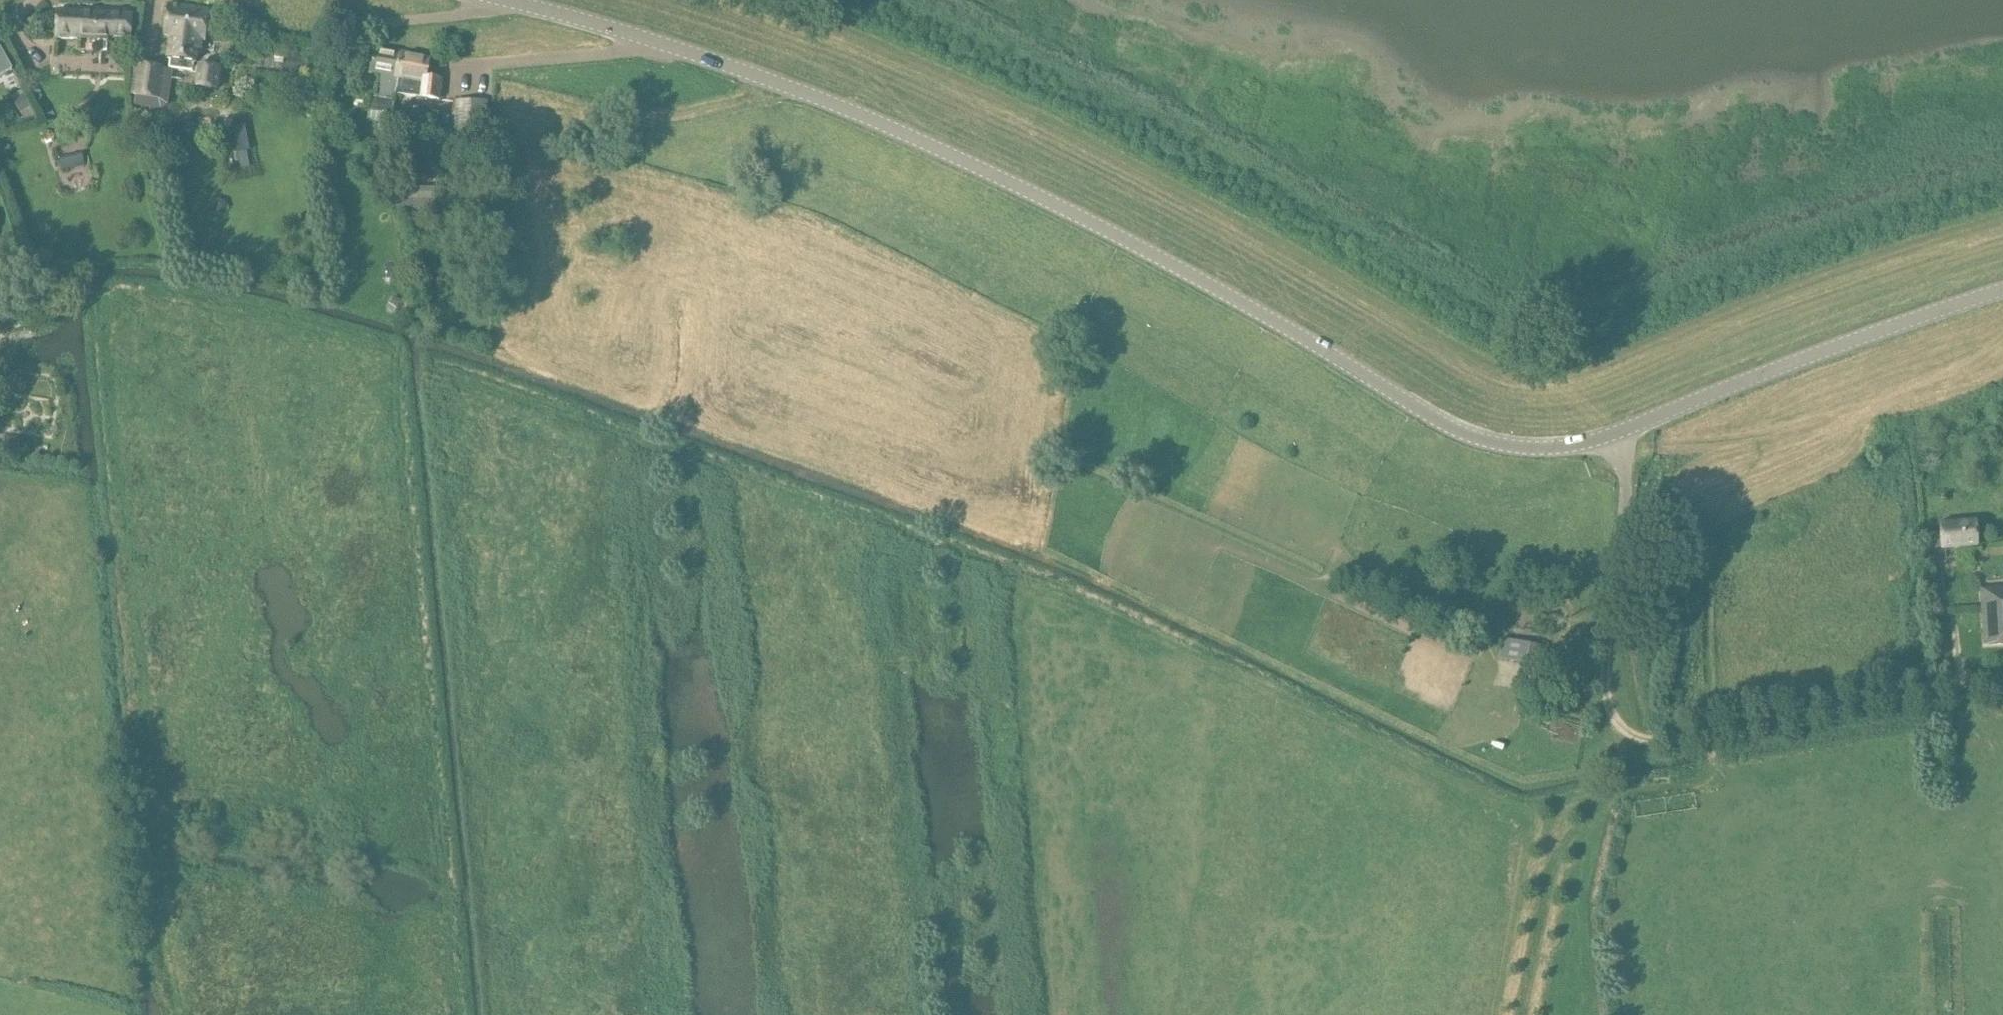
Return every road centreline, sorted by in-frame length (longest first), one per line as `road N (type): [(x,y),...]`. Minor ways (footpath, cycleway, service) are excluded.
road 1 (unclassified): [(500,0),(751,74),(941,152),(1243,305),(1478,449),(1565,451),(2002,298)]
road 2 (track): [(1955,643),(1958,675),(1947,686),(1666,742),(1629,733),(1603,689),(1623,488),(1620,434)]

